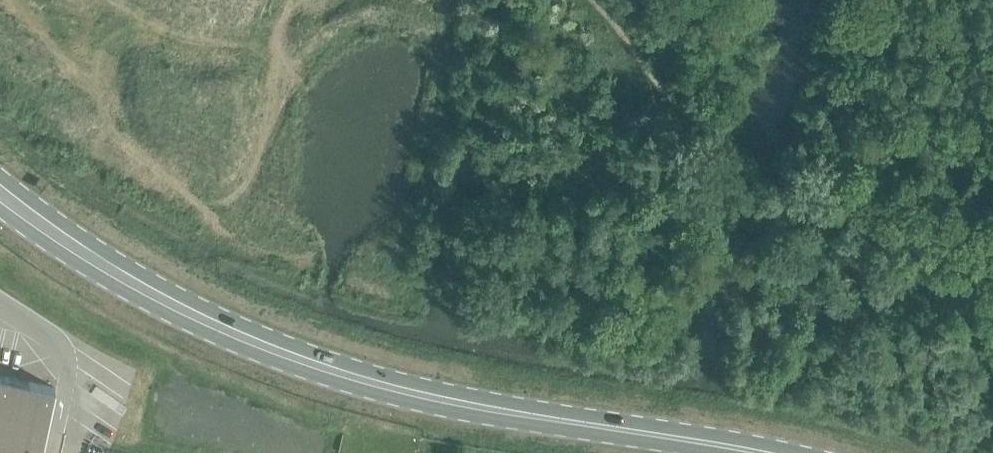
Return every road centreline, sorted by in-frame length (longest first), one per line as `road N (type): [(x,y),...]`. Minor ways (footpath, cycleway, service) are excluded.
road 1 (primary): [(18,210),(149,302),(278,357),(392,387),(760,452)]

